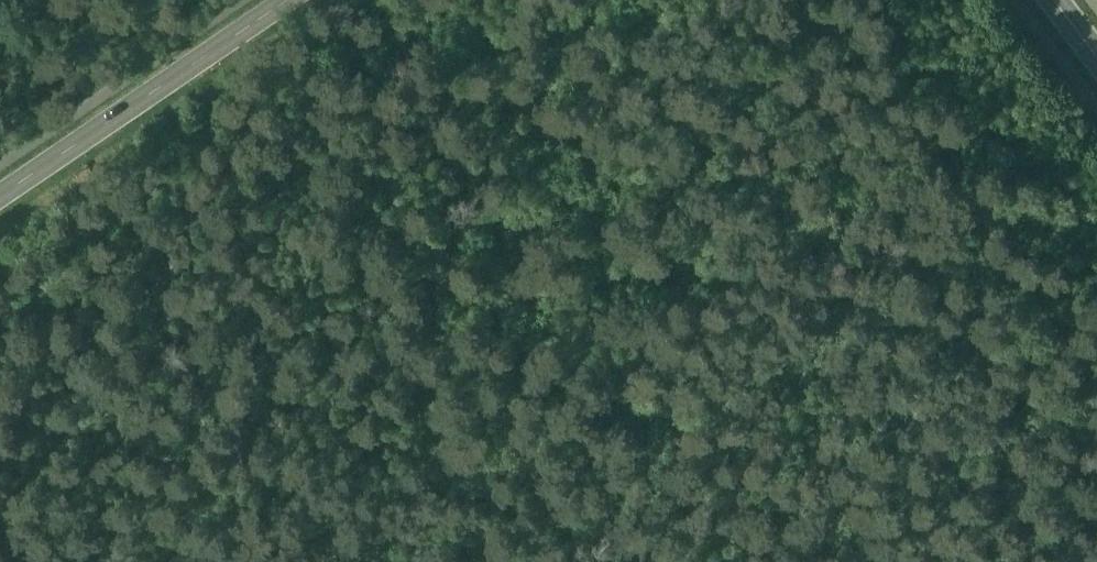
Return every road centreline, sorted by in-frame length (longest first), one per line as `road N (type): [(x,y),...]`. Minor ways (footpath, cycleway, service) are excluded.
road 1 (tertiary): [(0,195),(288,0)]

